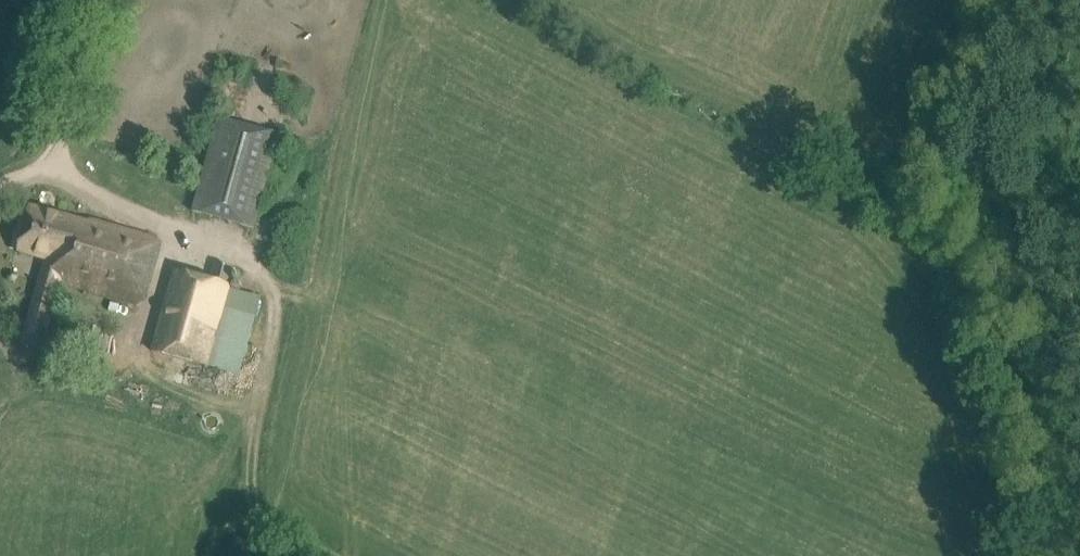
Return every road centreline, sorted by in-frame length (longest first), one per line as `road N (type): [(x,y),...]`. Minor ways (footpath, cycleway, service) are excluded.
road 1 (track): [(90,0),(54,144),(13,187),(0,190)]

